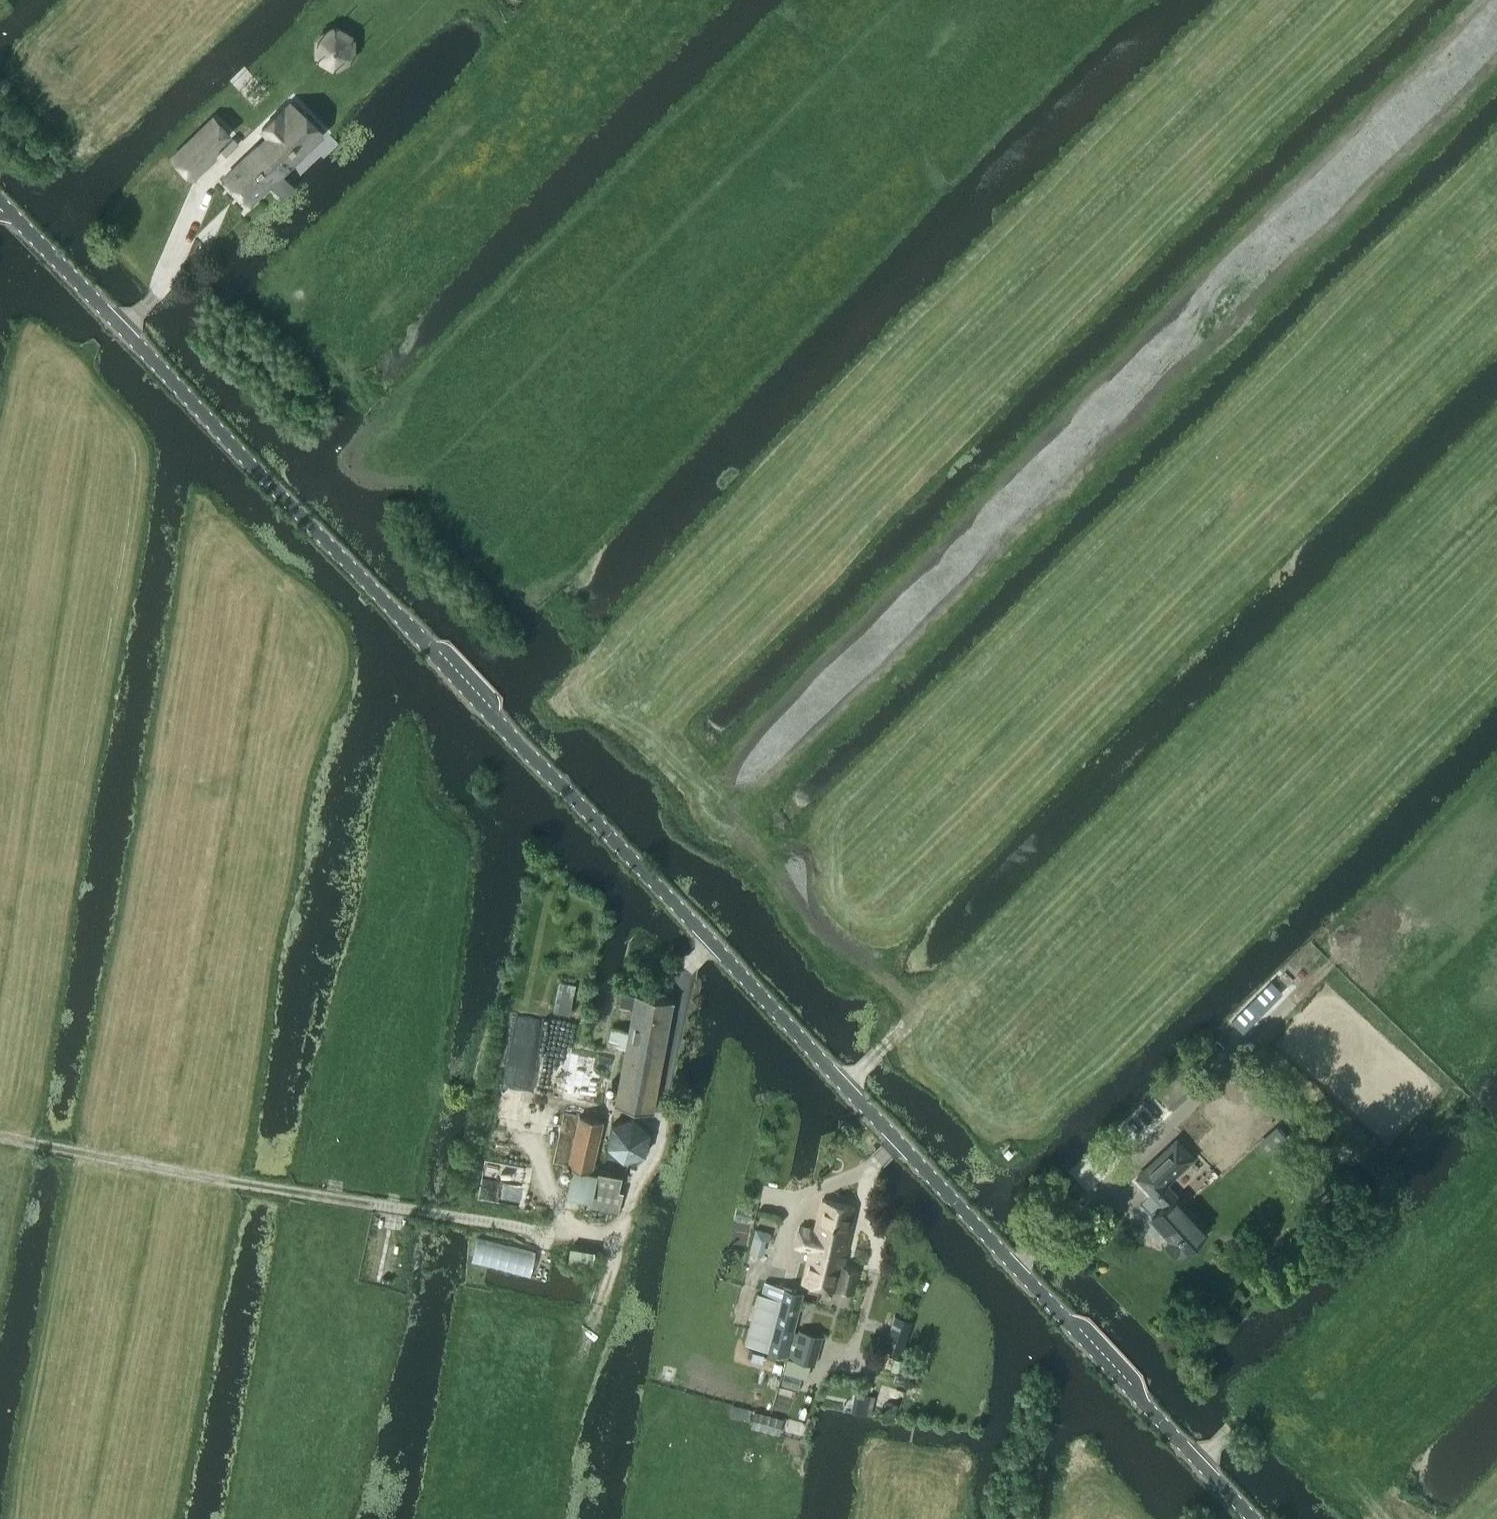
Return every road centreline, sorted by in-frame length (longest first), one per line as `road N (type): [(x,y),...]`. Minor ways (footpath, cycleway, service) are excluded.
road 1 (tertiary): [(1253,1518),(0,202)]

